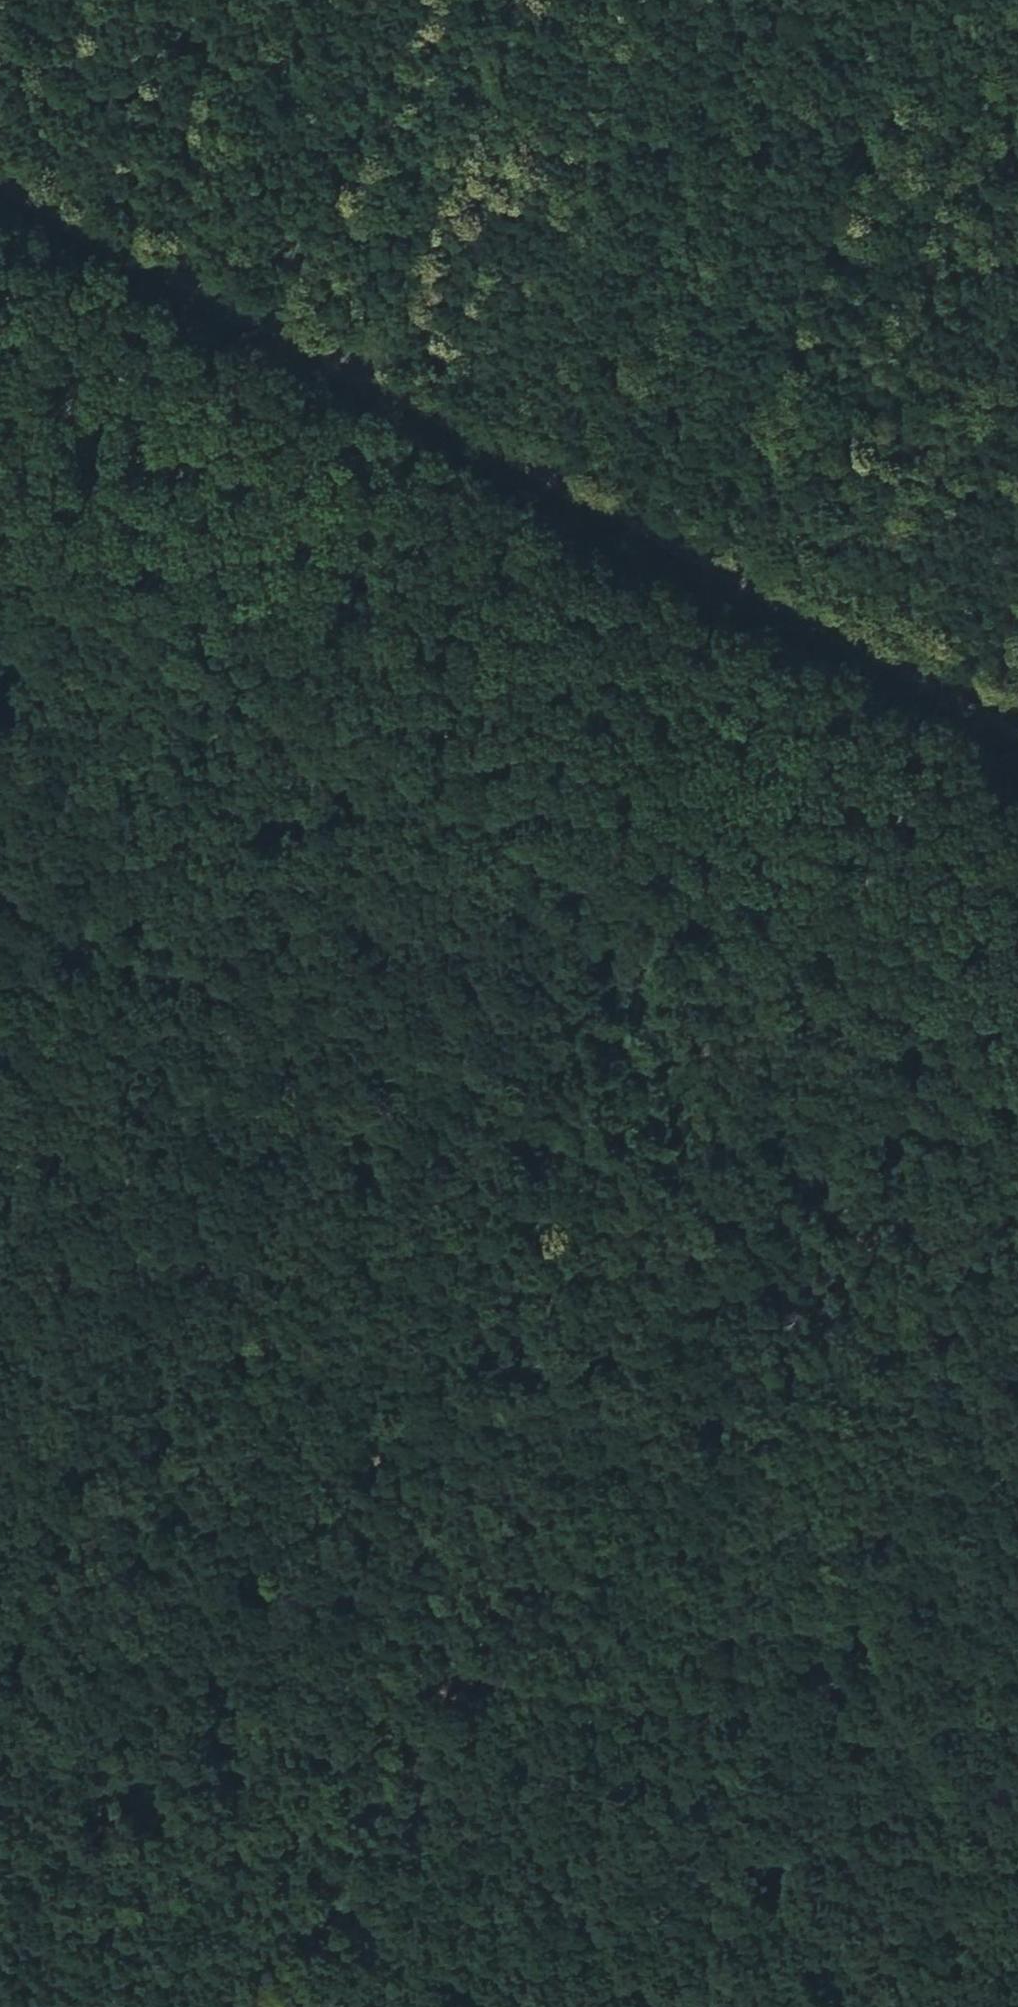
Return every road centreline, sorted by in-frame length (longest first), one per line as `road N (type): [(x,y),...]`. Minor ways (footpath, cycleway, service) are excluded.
road 1 (track): [(0,181),(1017,735)]

